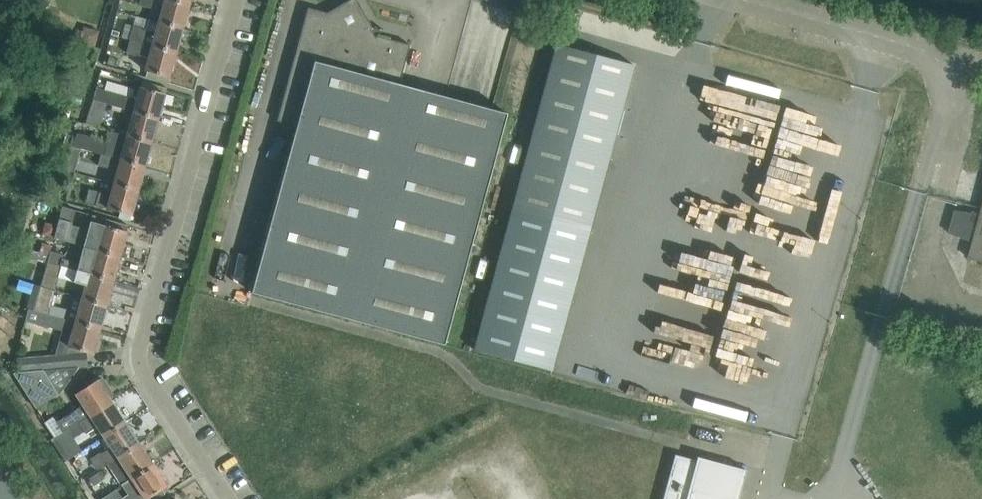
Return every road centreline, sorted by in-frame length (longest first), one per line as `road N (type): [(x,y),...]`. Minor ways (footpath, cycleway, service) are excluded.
road 1 (residential): [(226,498),(143,373),(140,342),(235,0)]
road 2 (unclassified): [(920,185),(956,60),(741,0)]

